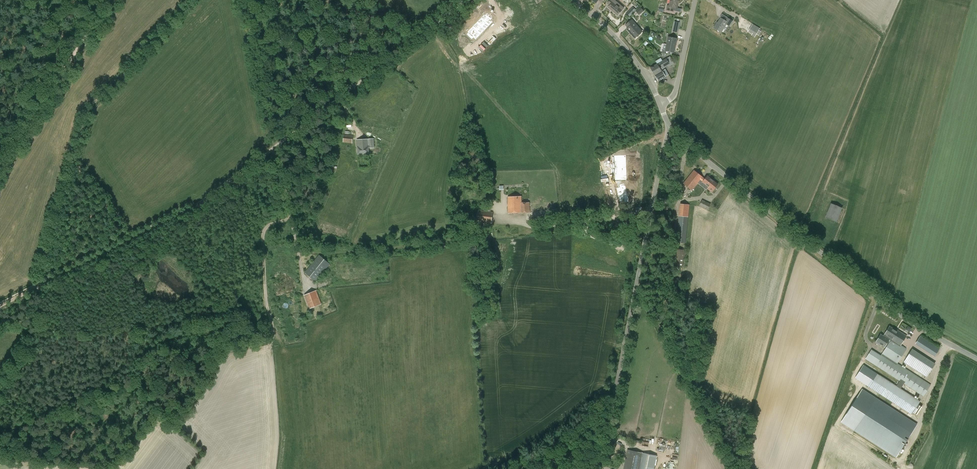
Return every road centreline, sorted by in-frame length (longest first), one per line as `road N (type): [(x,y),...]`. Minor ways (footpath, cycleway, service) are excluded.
road 1 (tertiary): [(976,359),(852,279),(672,132)]
road 2 (tertiary): [(600,468),(652,210)]
road 3 (unclassified): [(274,148),(466,0)]
road 4 (track): [(42,284),(237,176)]
road 5 (track): [(636,286),(736,468)]
road 6 (track): [(109,0),(0,170)]
road 7 (tertiary): [(659,104),(620,41),(572,0)]

